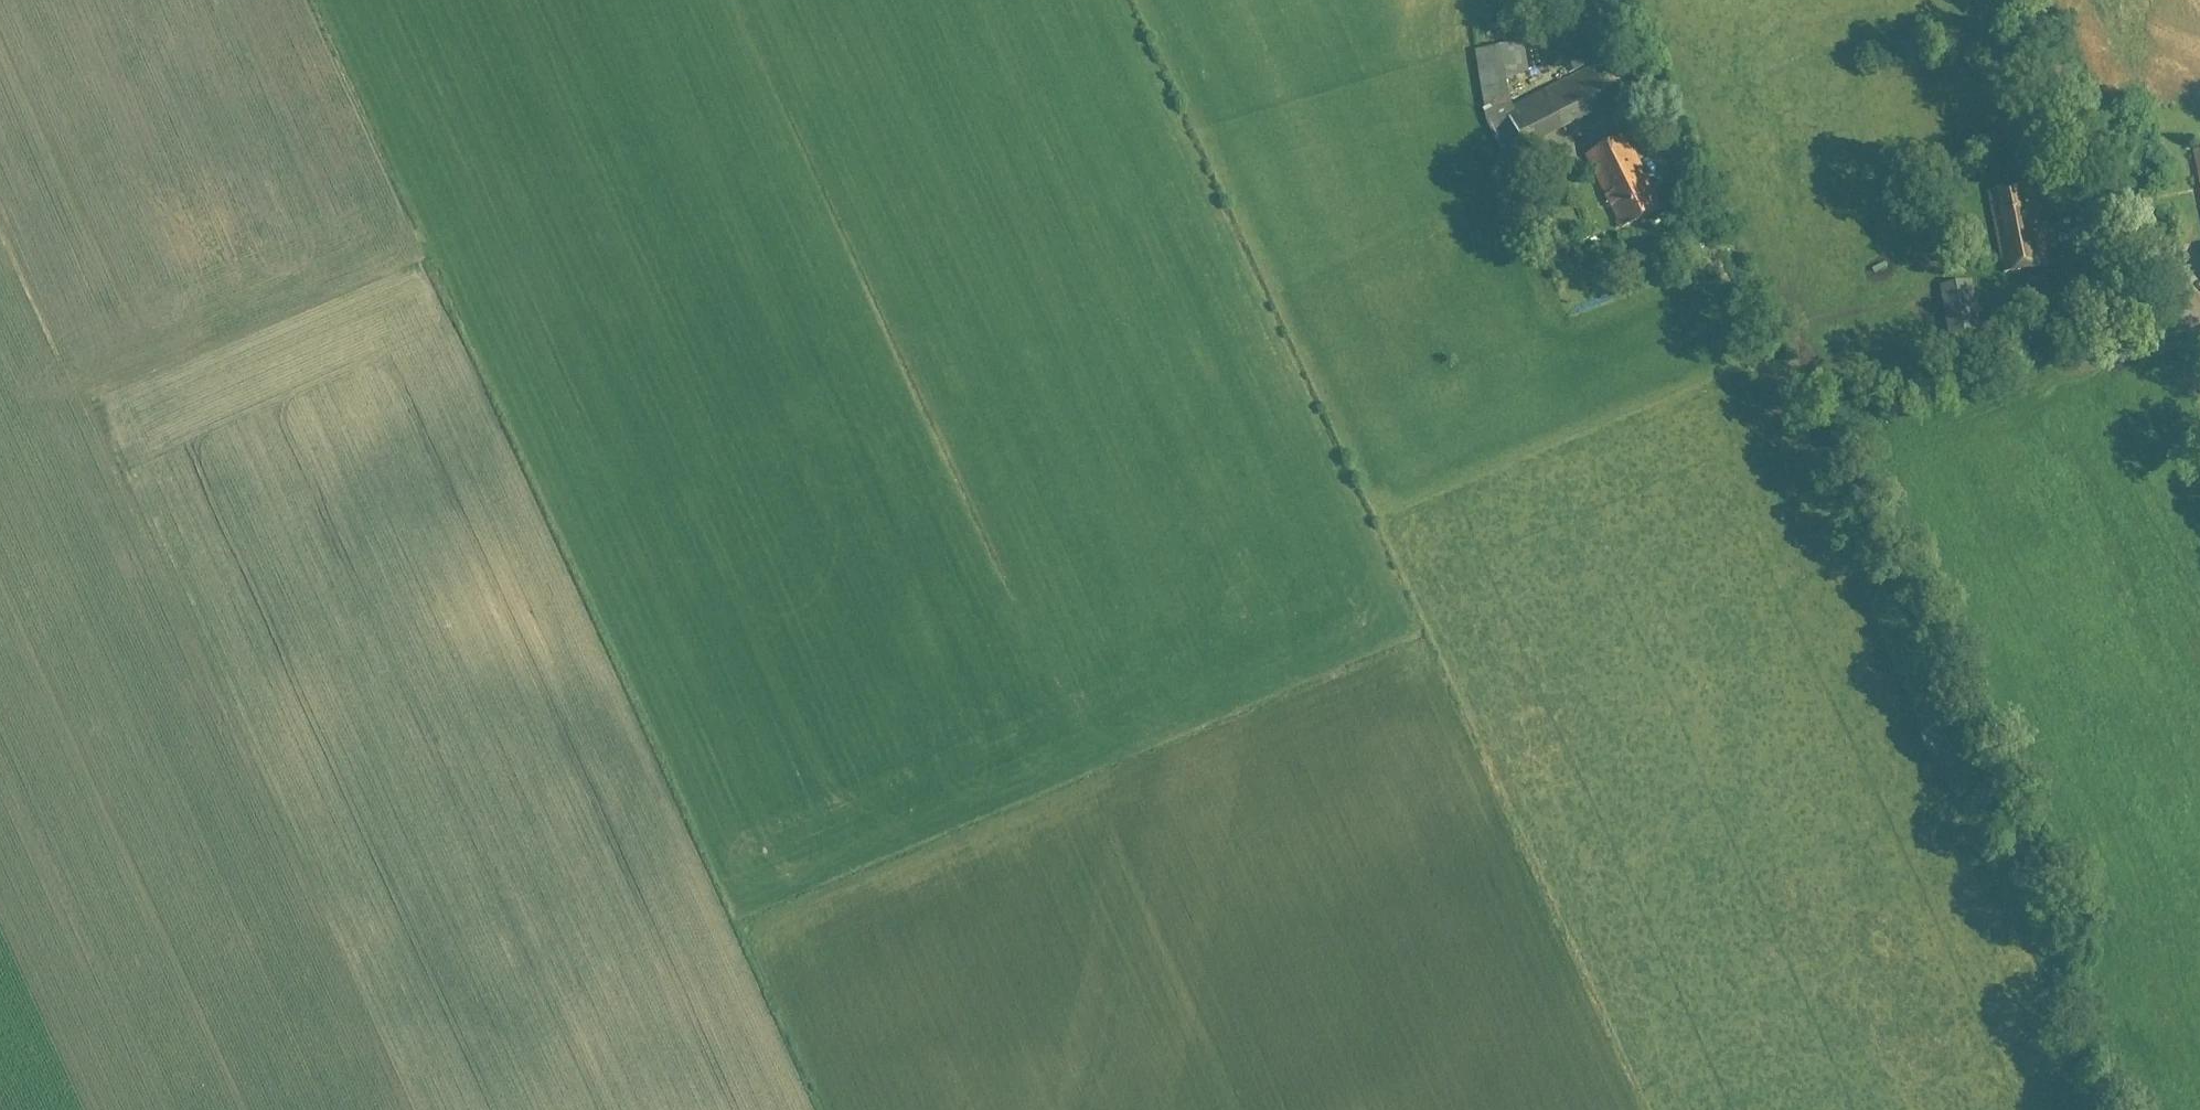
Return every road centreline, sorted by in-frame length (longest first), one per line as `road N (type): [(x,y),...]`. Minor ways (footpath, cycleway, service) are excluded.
road 1 (track): [(1709,233),(2124,1109)]
road 2 (track): [(1709,233),(1672,173),(1590,0)]

